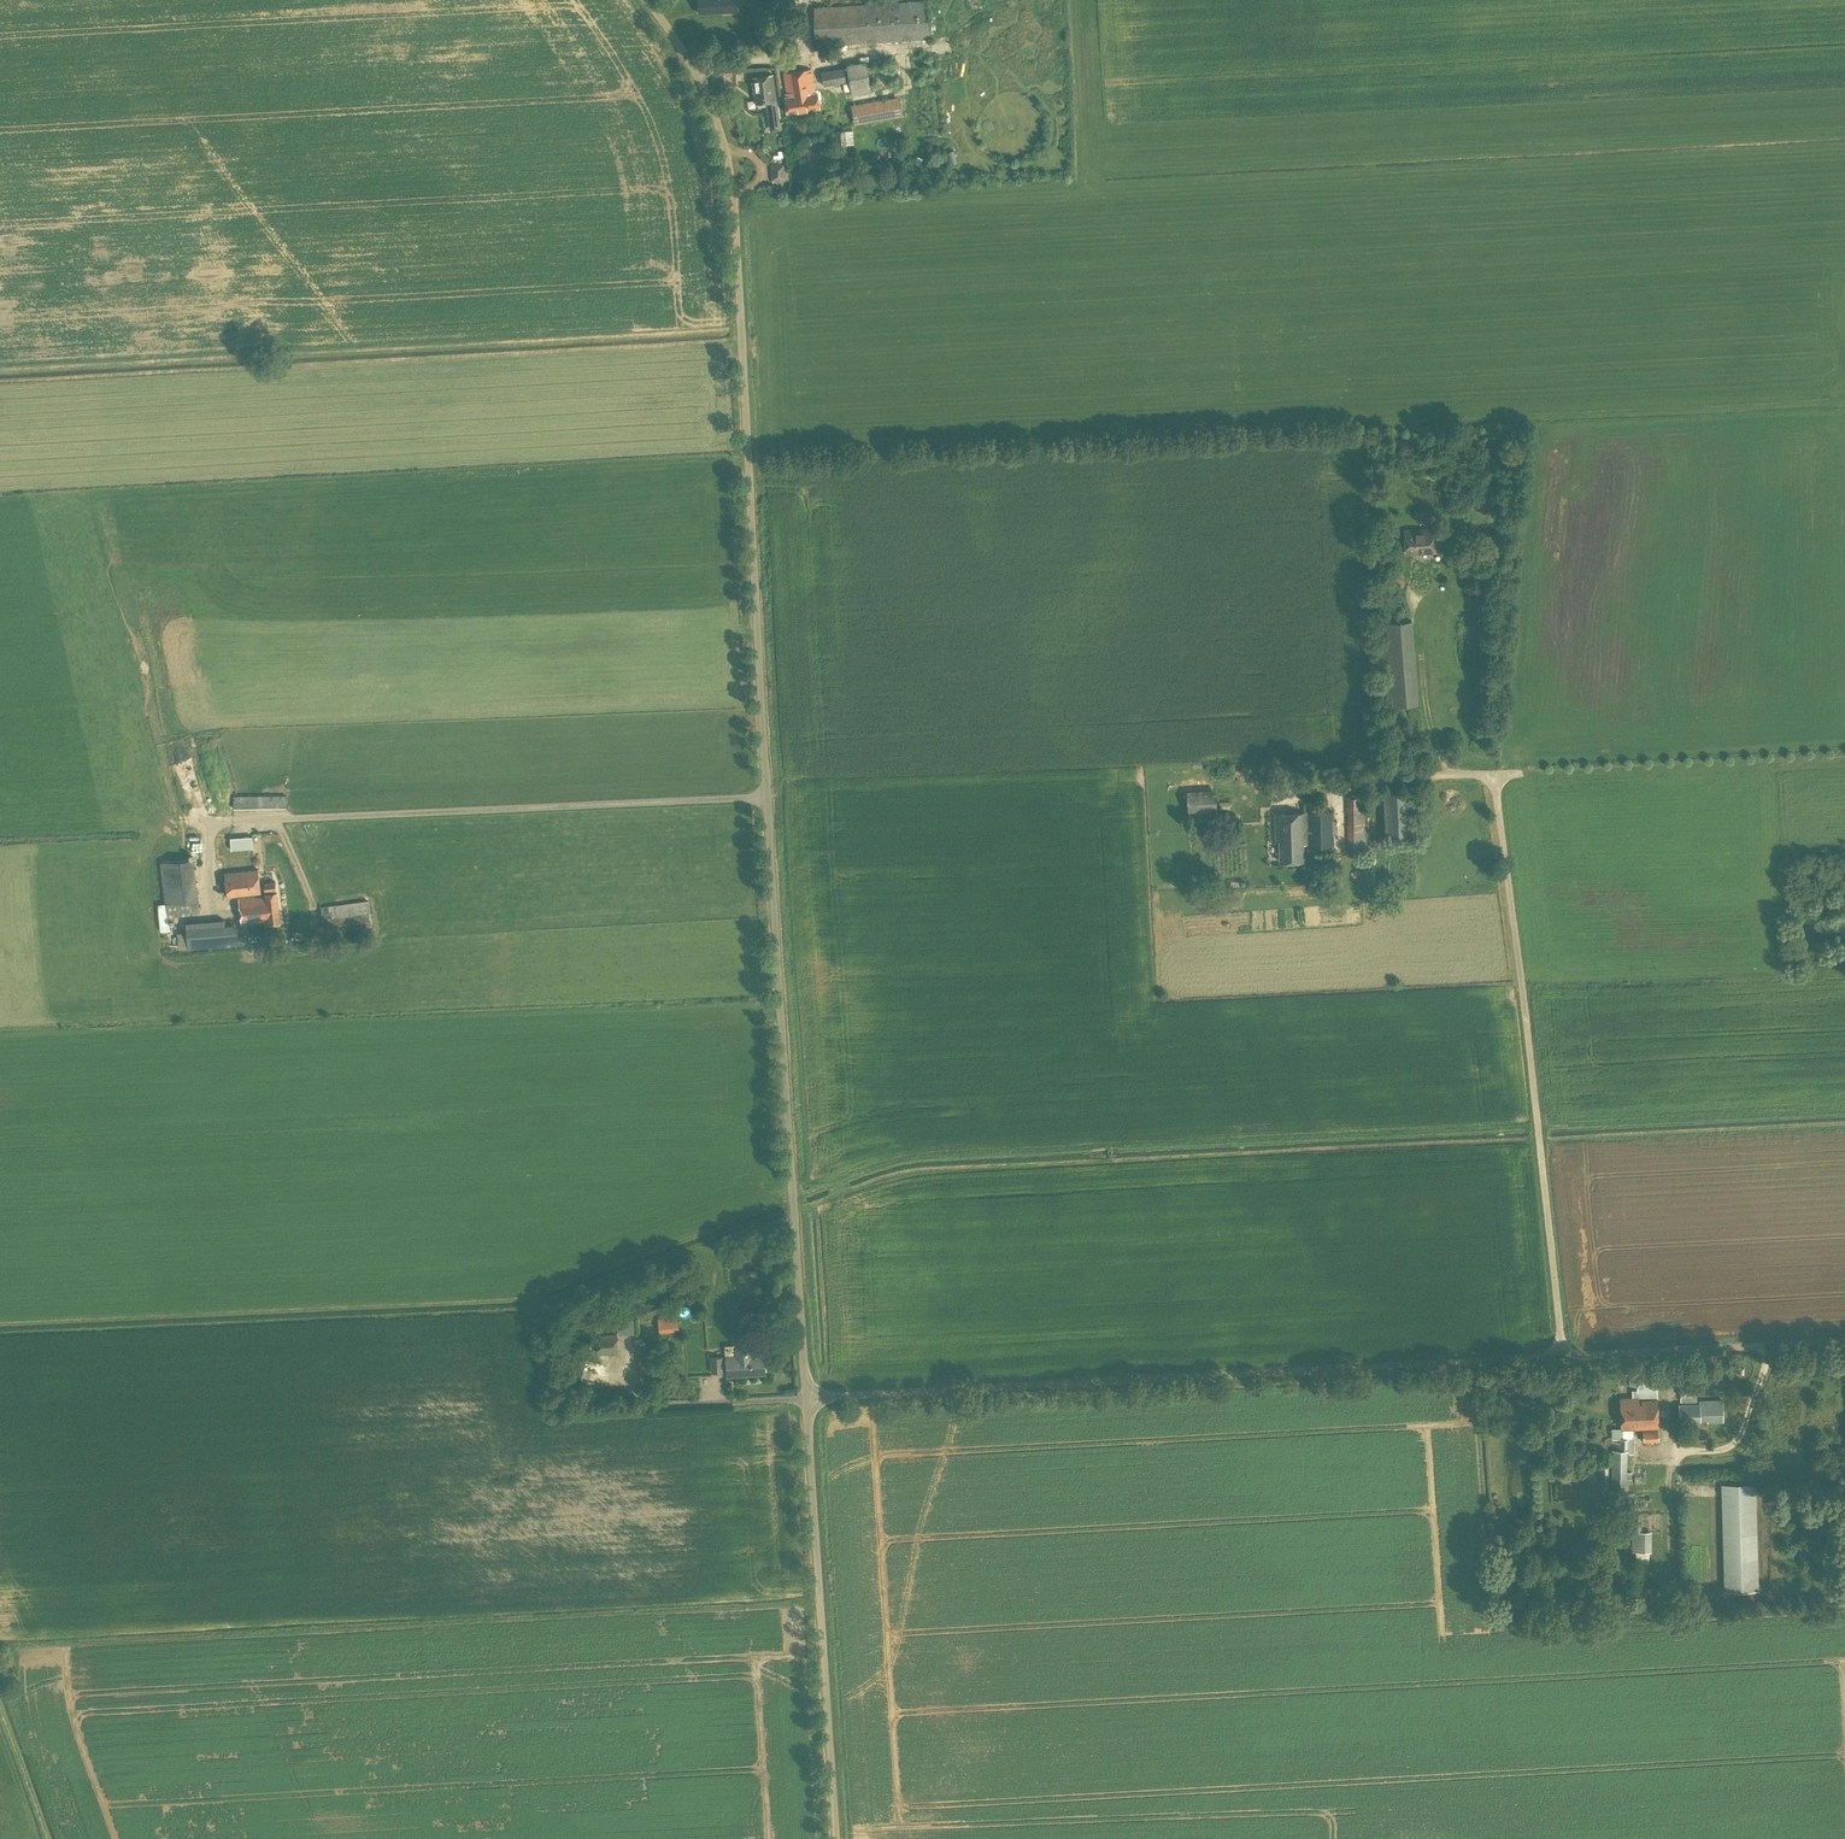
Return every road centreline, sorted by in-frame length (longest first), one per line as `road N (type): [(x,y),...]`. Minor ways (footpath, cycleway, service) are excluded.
road 1 (unclassified): [(806,1390),(733,190),(726,135),(712,99),(648,0)]
road 2 (unclassified): [(806,1390),(1844,1337)]
road 3 (unclassified): [(837,1838),(806,1390)]

